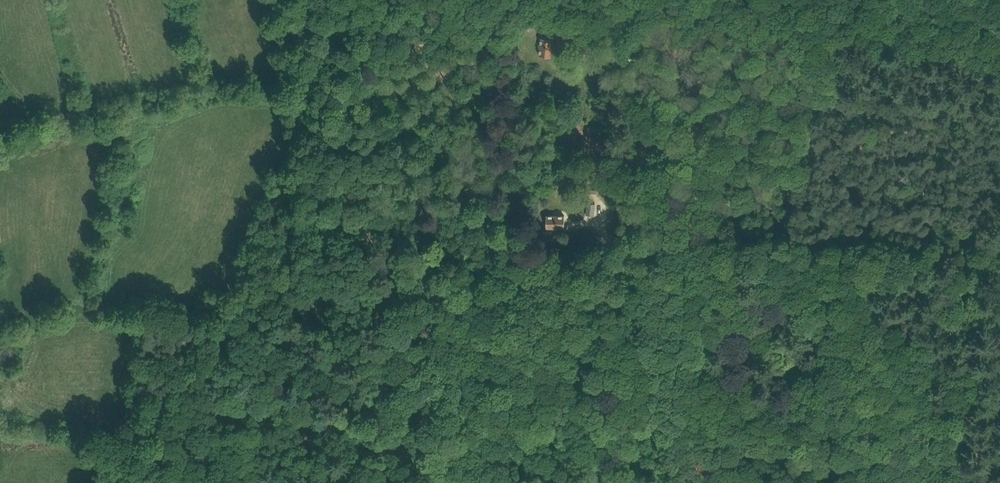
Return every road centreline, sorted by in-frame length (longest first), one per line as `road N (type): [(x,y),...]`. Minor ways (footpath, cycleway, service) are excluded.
road 1 (track): [(443,482),(515,393),(524,340),(575,269),(679,250),(682,71)]
road 2 (track): [(158,482),(220,320),(280,201),(338,0)]

